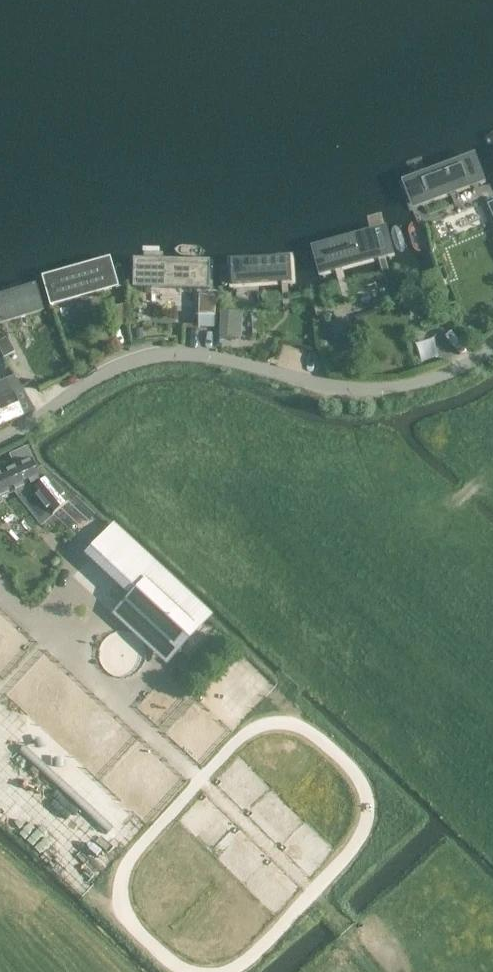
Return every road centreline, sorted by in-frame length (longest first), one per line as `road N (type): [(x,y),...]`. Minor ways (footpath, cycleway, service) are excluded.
road 1 (residential): [(0,442),(127,361),(204,357),(362,389),(431,379),(492,348)]
road 2 (track): [(202,781),(242,736),(281,723),(301,726),(356,774),(367,806),(359,840),(316,892),(226,971)]
road 3 (track): [(192,971),(128,919),(119,891),(129,862)]
road 4 (track): [(105,971),(0,875)]

